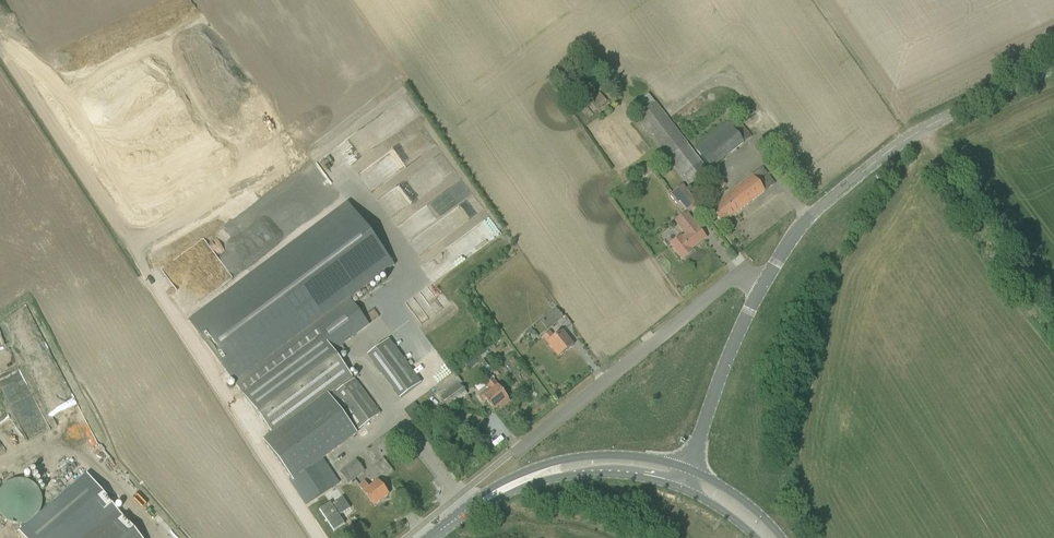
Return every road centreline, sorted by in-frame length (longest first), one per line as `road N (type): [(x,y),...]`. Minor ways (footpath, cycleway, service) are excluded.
road 1 (tertiary): [(766,286),(792,238),(864,173),(939,124),(1053,70)]
road 2 (unclassified): [(516,451),(727,281),(766,286)]
road 3 (track): [(917,136),(1053,327)]
road 4 (tertiary): [(686,470),(615,456),(555,462),(496,486),(472,507)]
road 5 (tertiary): [(472,507),(534,483),(590,474),(681,490)]
road 6 (tertiary): [(766,286),(686,470)]

